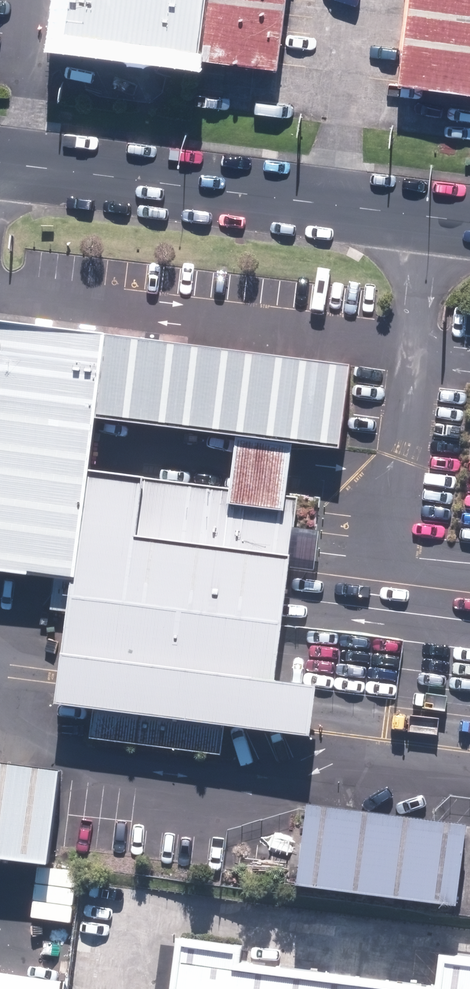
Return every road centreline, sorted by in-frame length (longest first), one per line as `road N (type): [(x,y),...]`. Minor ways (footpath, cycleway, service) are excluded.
road 1 (residential): [(469,220),(0,161)]

